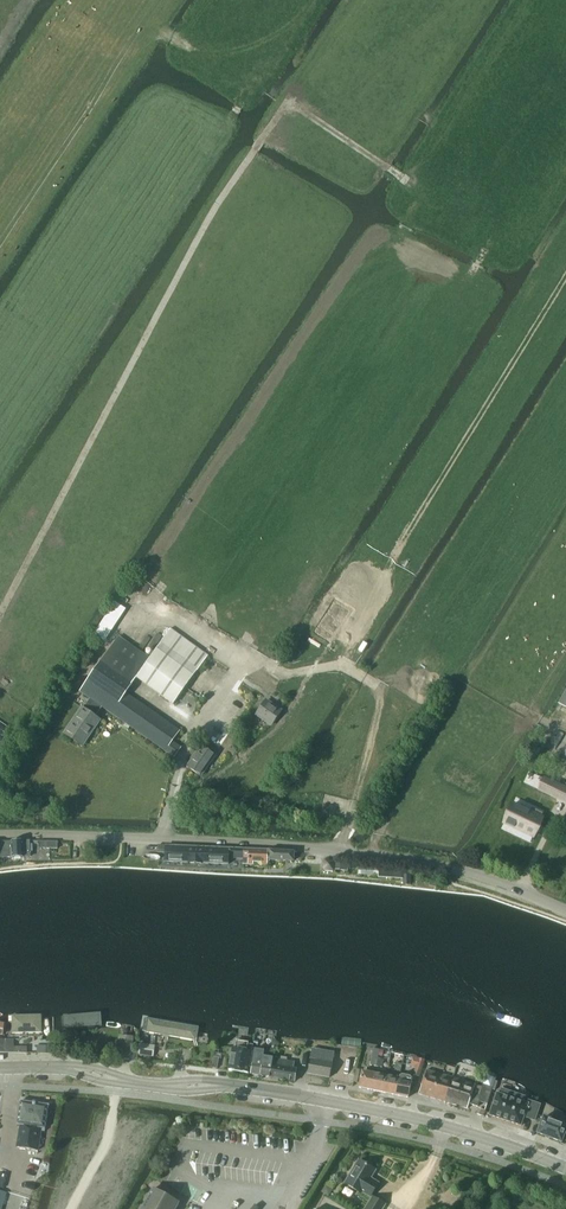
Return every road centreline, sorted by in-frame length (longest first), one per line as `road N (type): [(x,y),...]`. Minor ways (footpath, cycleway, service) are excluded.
road 1 (tertiary): [(0,835),(235,842),(380,856),(474,872),(565,909)]
road 2 (secondary): [(565,1168),(445,1126),(232,1087)]

